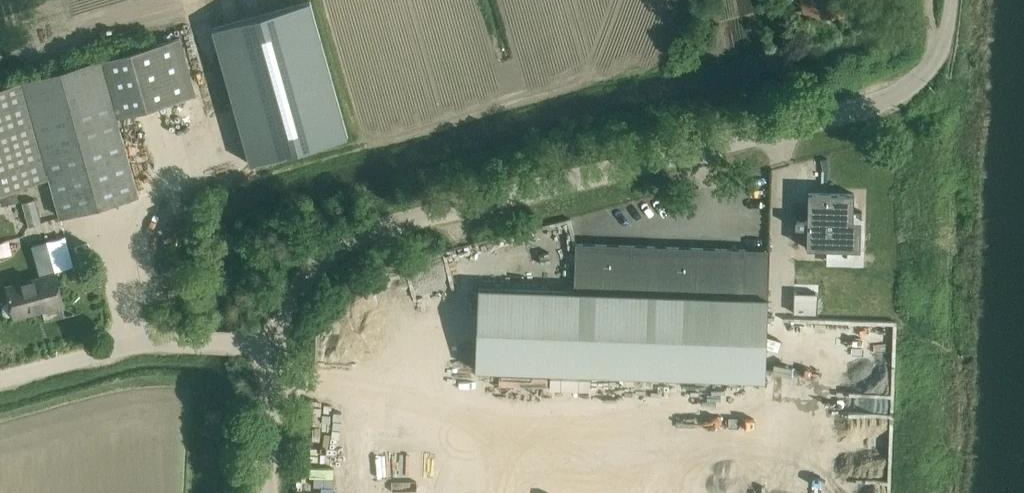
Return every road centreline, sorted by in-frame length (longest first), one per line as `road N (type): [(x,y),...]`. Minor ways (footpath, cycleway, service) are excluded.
road 1 (unclassified): [(274,348),(305,268),(389,224),(899,87),(944,35),(952,0)]
road 2 (unclassified): [(0,381),(177,338),(274,348)]
road 3 (unclassified): [(267,492),(274,348)]

